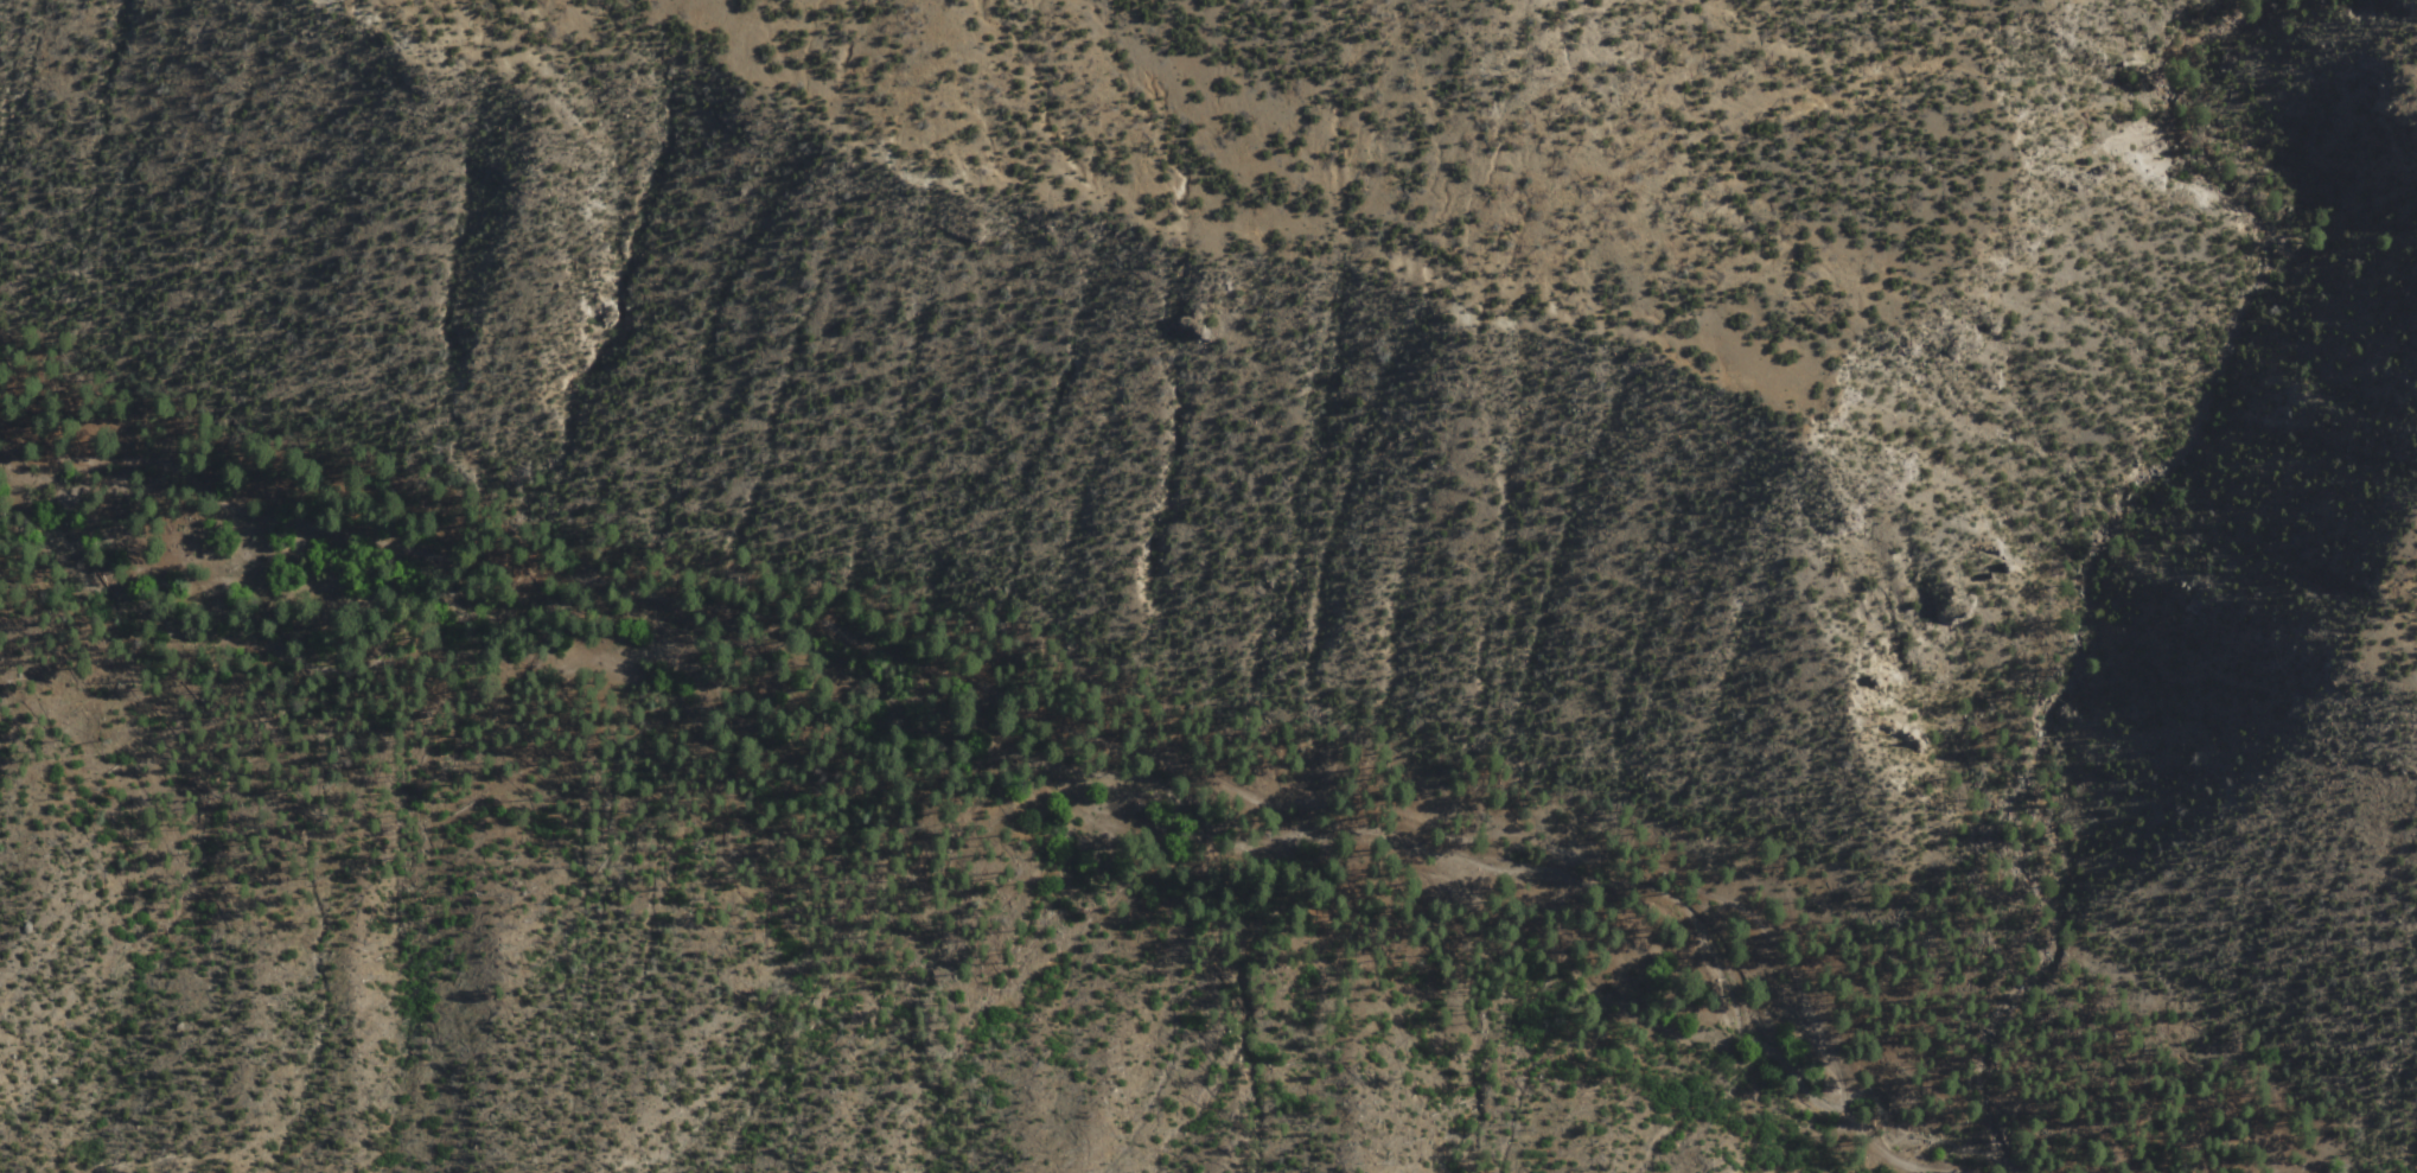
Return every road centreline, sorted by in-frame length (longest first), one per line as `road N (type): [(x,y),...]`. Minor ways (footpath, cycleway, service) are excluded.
road 1 (track): [(1340,811),(1246,793),(828,623),(487,553),(421,554),(291,528),(147,464),(0,452)]
road 2 (track): [(1340,811),(1556,863),(1656,901),(1806,1016),(1836,1059),(1844,1116),(1901,1162),(1930,1172)]

